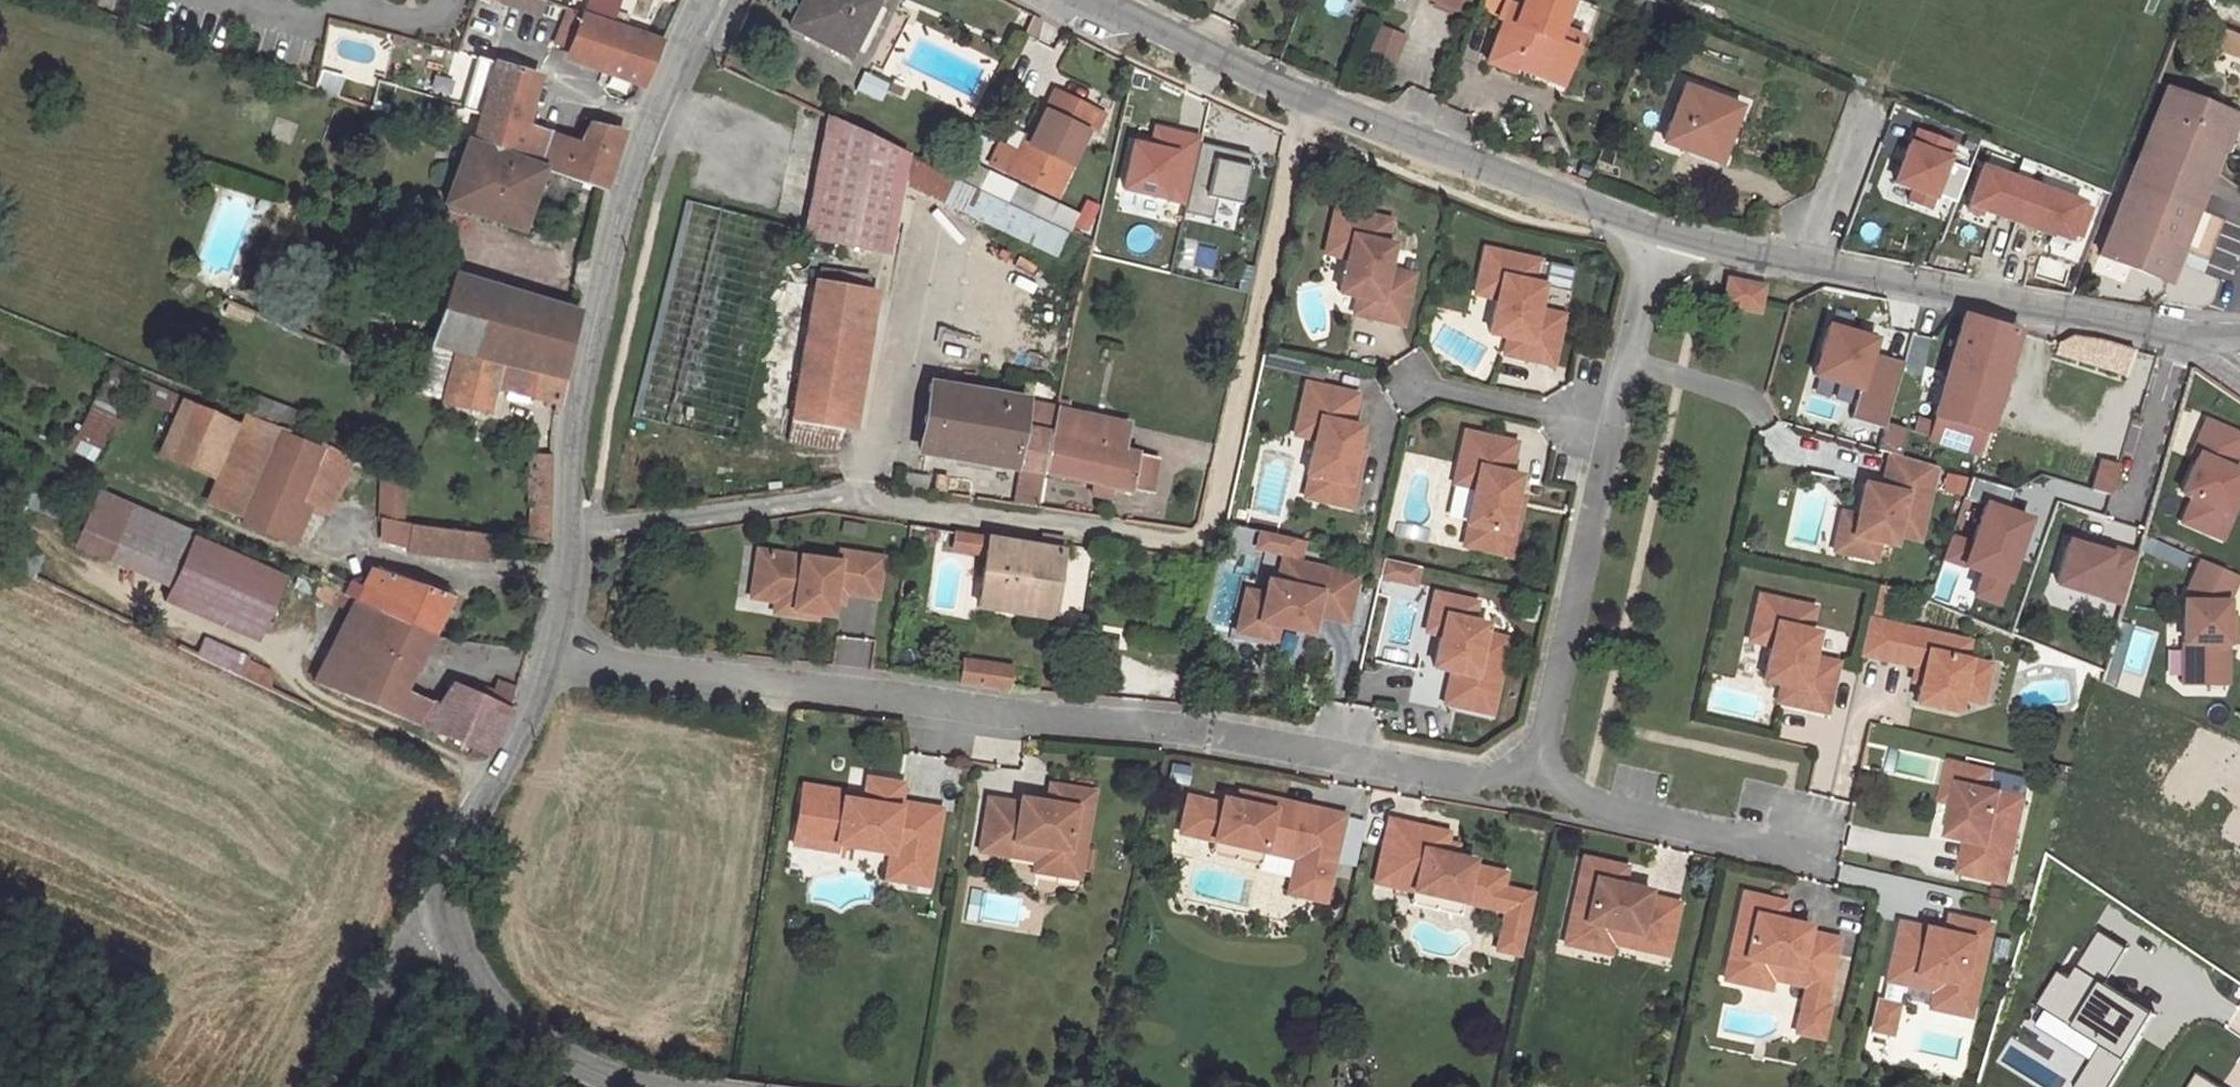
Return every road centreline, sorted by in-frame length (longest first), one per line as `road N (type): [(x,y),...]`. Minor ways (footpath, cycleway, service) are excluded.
road 1 (residential): [(575,531),(845,495),(1184,542),(1203,536),(1213,520),(1297,144),(1317,96)]
road 2 (residential): [(554,649),(1026,715),(1181,727),(1468,779),(1535,769)]
road 3 (unclassified): [(1660,233),(2214,337)]
road 4 (unclassified): [(575,531),(572,421),(632,169),(706,0)]
road 5 (residential): [(1660,233),(1535,769)]
road 6 (unclassified): [(1317,96),(1660,233)]
road 7 (unclassified): [(650,1086),(612,1082),(520,1032),(472,973),(447,925),(440,889)]
road 8 (residential): [(1535,769),(1602,808),(1806,852)]
road 9 (unclassified): [(440,889),(513,750),(554,649)]
road 10 (unclassified): [(1103,0),(1317,96)]
road 11 (residential): [(440,889),(336,1086)]

